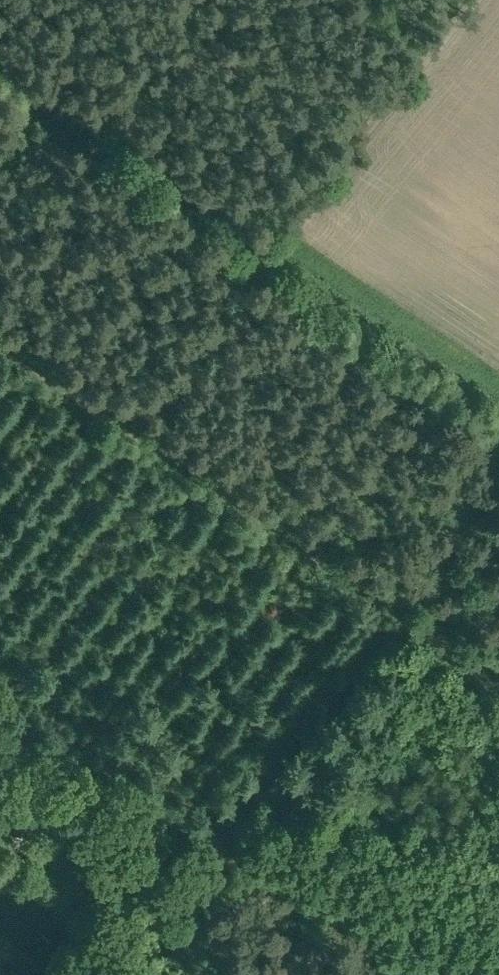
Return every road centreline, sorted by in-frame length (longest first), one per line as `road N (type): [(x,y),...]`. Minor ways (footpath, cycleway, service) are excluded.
road 1 (track): [(498,744),(427,704),(0,339)]

